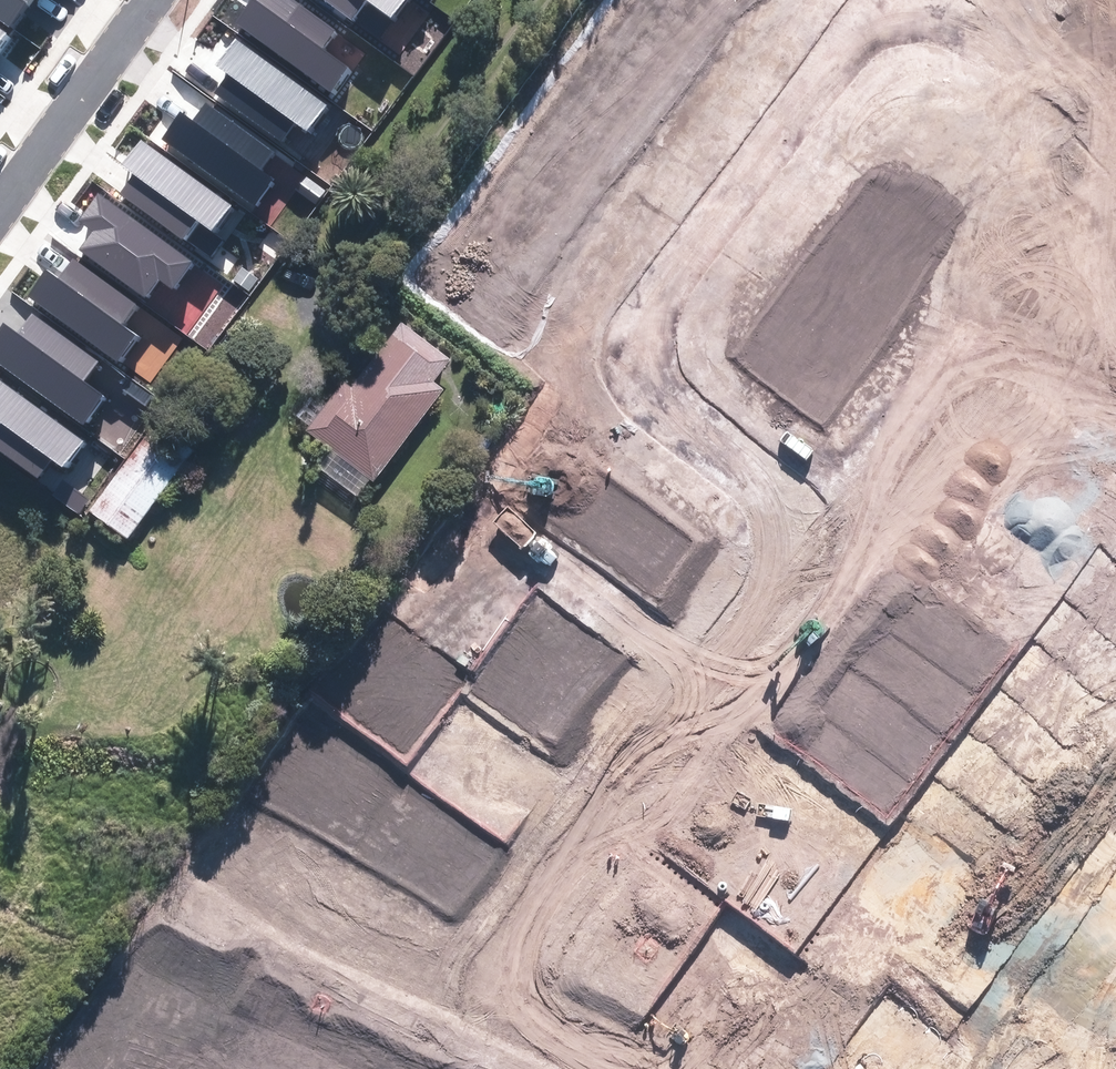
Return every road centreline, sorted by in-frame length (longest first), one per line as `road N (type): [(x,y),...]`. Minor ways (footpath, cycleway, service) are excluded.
road 1 (unknown): [(530,0),(0,695)]
road 2 (residential): [(882,16),(855,31),(655,302),(643,346),(659,390),(768,484),(774,507)]
road 3 (residential): [(774,507),(782,533),(767,580),(483,994)]
road 4 (residential): [(774,507),(868,464),(956,359),(999,360),(1115,422)]
road 5 (residential): [(193,874),(483,994)]
road 6 (residential): [(1115,113),(945,21),(896,7),(882,16)]
road 7 (residential): [(149,0),(0,203)]
road 8 (unknown): [(0,776),(193,874)]
road 9 (residential): [(483,994),(652,1068)]
road 10 (residential): [(1115,928),(1015,1068)]

